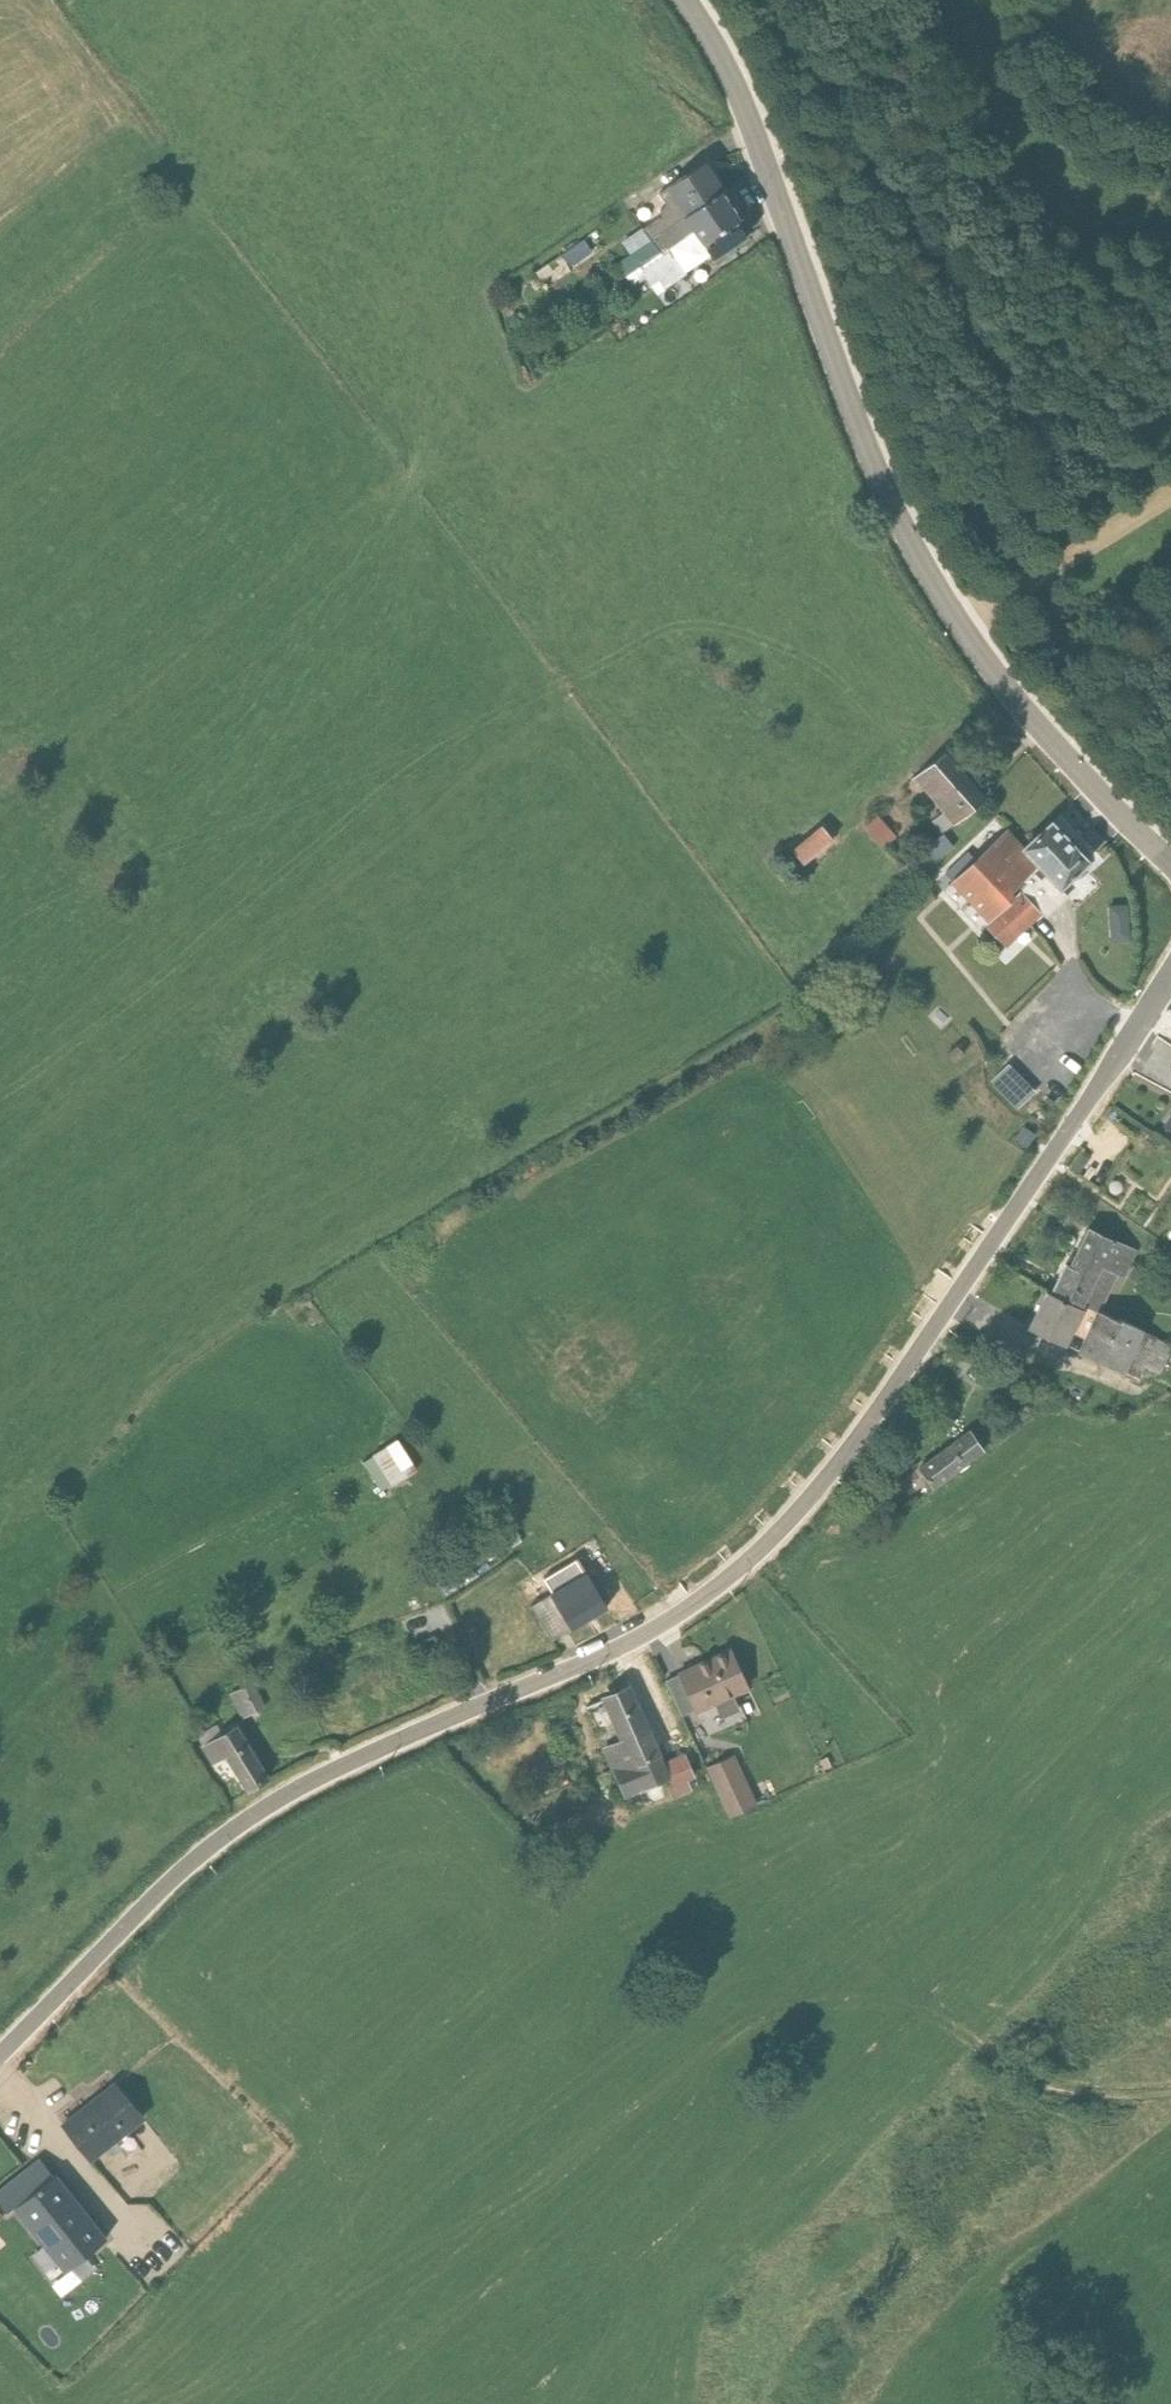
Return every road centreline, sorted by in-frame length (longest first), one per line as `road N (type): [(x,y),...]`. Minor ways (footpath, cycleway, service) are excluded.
road 1 (tertiary): [(0,2057),(210,1846),(304,1787),(681,1611),(782,1530),(932,1338),(1170,976)]
road 2 (tertiary): [(1170,867),(1022,710),(919,563),(725,66),(684,0)]

